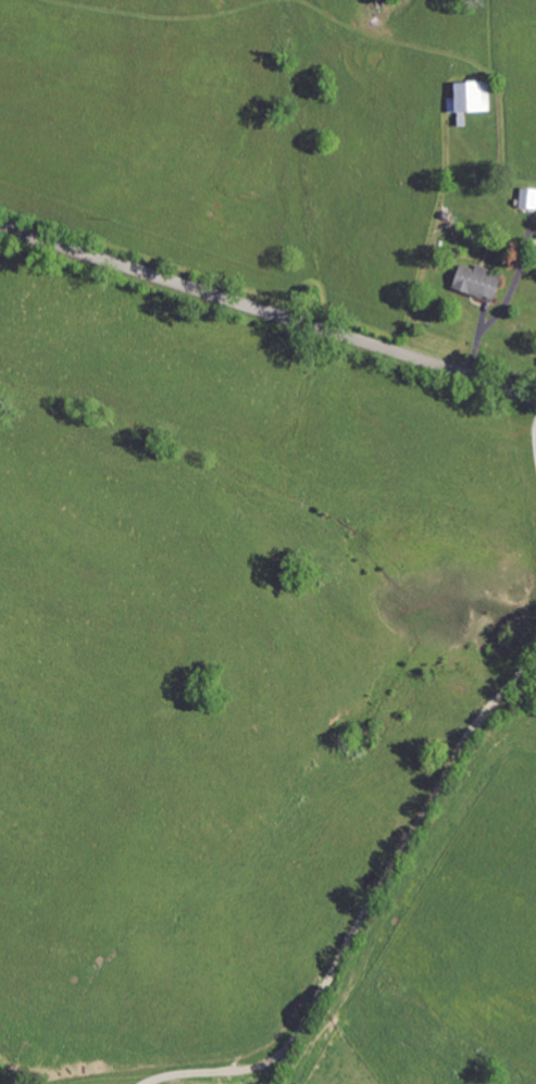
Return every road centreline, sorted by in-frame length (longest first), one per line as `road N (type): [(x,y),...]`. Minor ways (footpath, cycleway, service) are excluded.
road 1 (residential): [(0,229),(535,400)]

